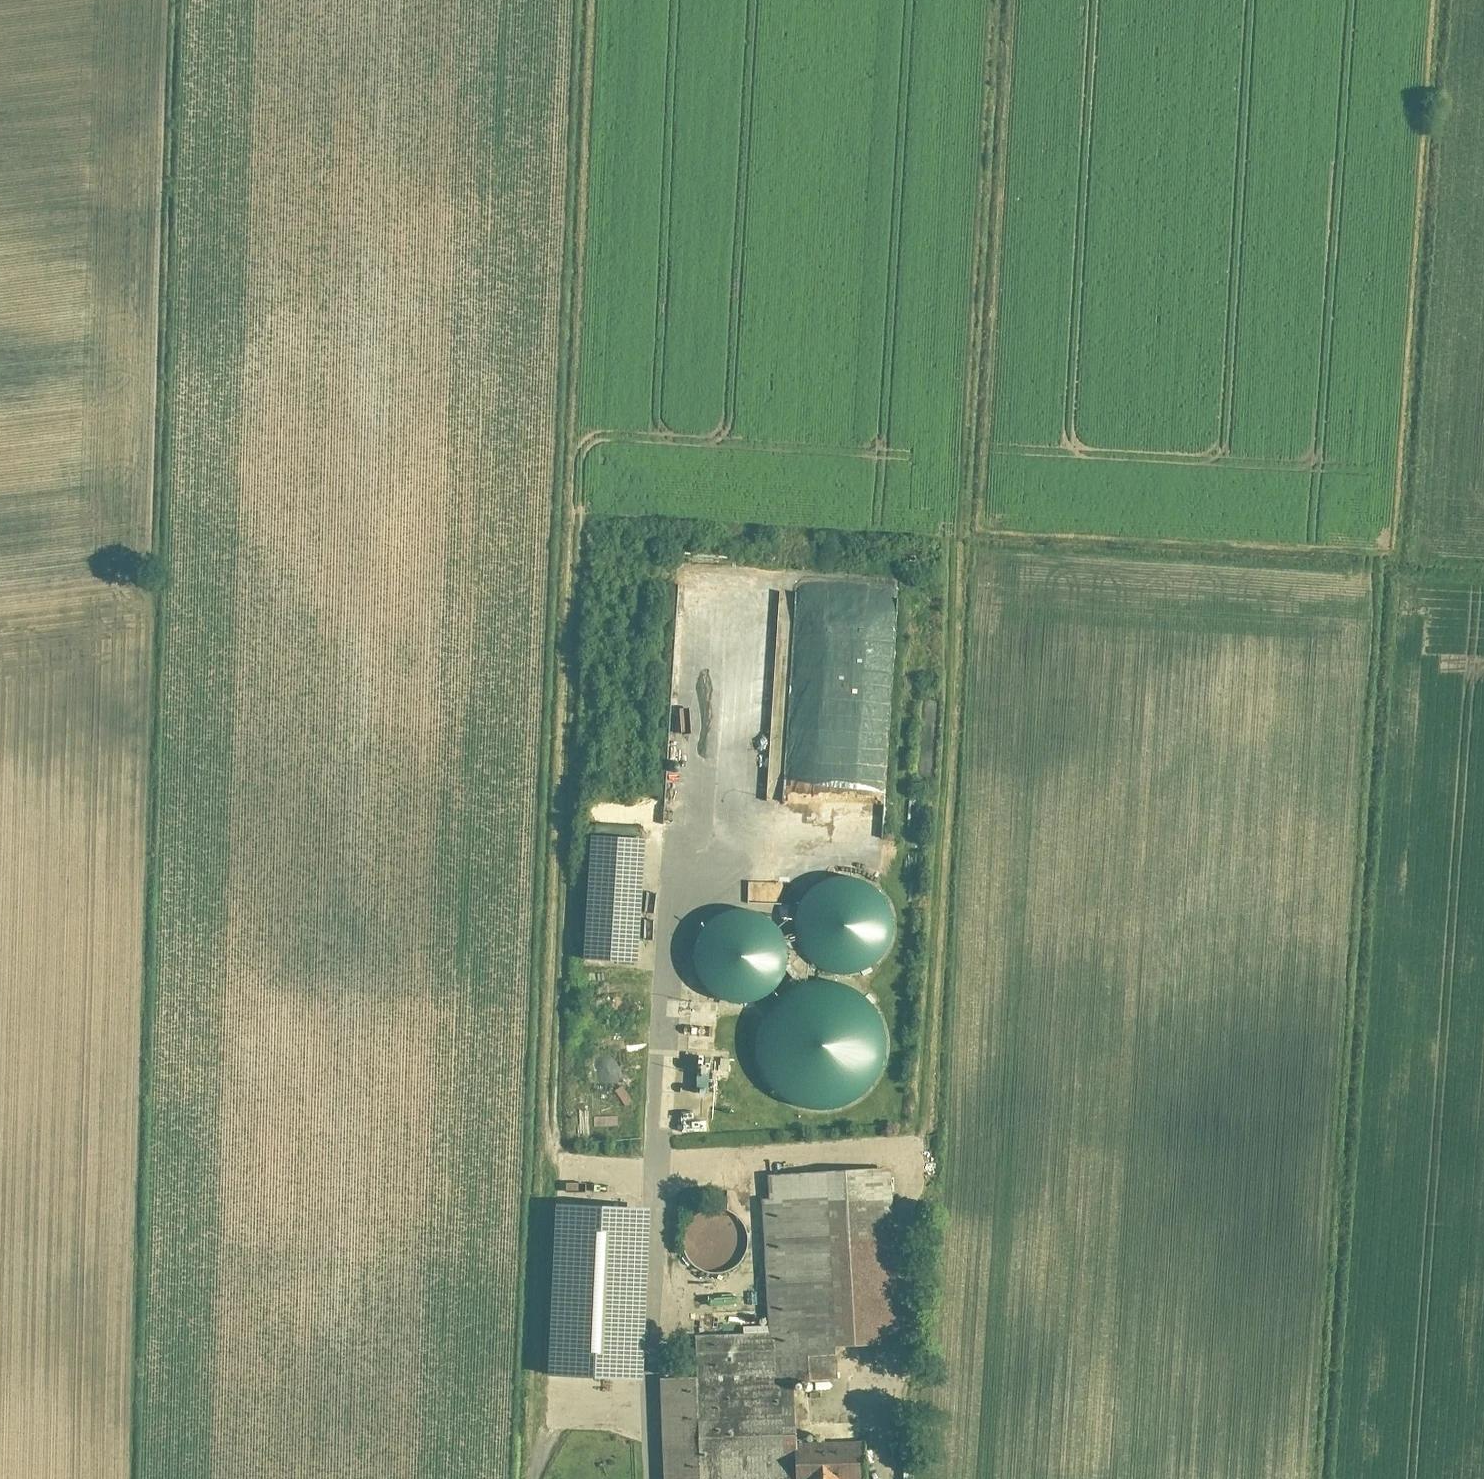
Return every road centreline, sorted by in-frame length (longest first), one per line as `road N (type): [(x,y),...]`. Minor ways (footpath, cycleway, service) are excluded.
road 1 (track): [(653,1478),(655,1345)]

